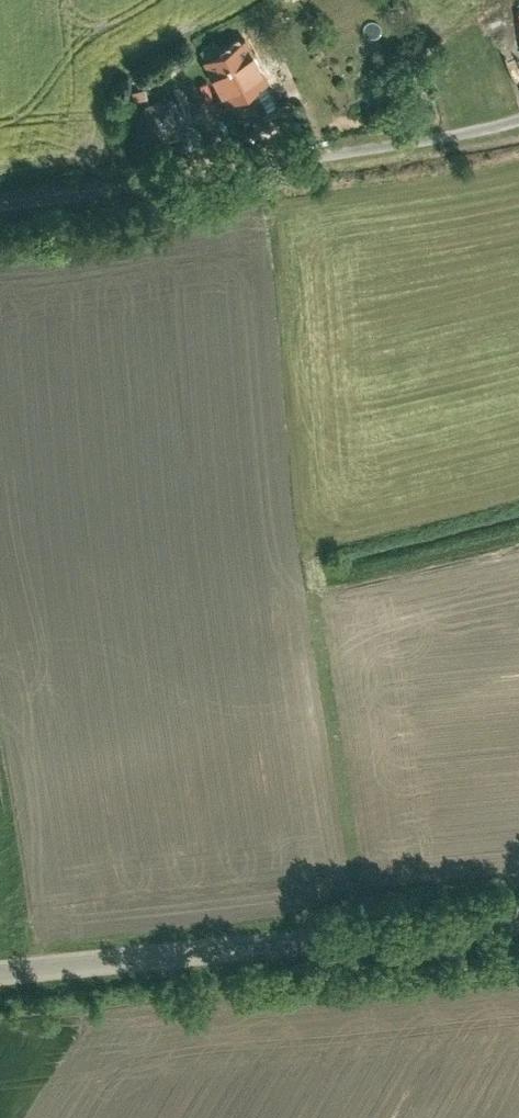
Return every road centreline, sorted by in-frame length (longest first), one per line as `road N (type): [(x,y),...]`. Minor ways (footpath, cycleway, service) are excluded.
road 1 (residential): [(0,205),(518,120)]
road 2 (residential): [(0,974),(518,926)]

